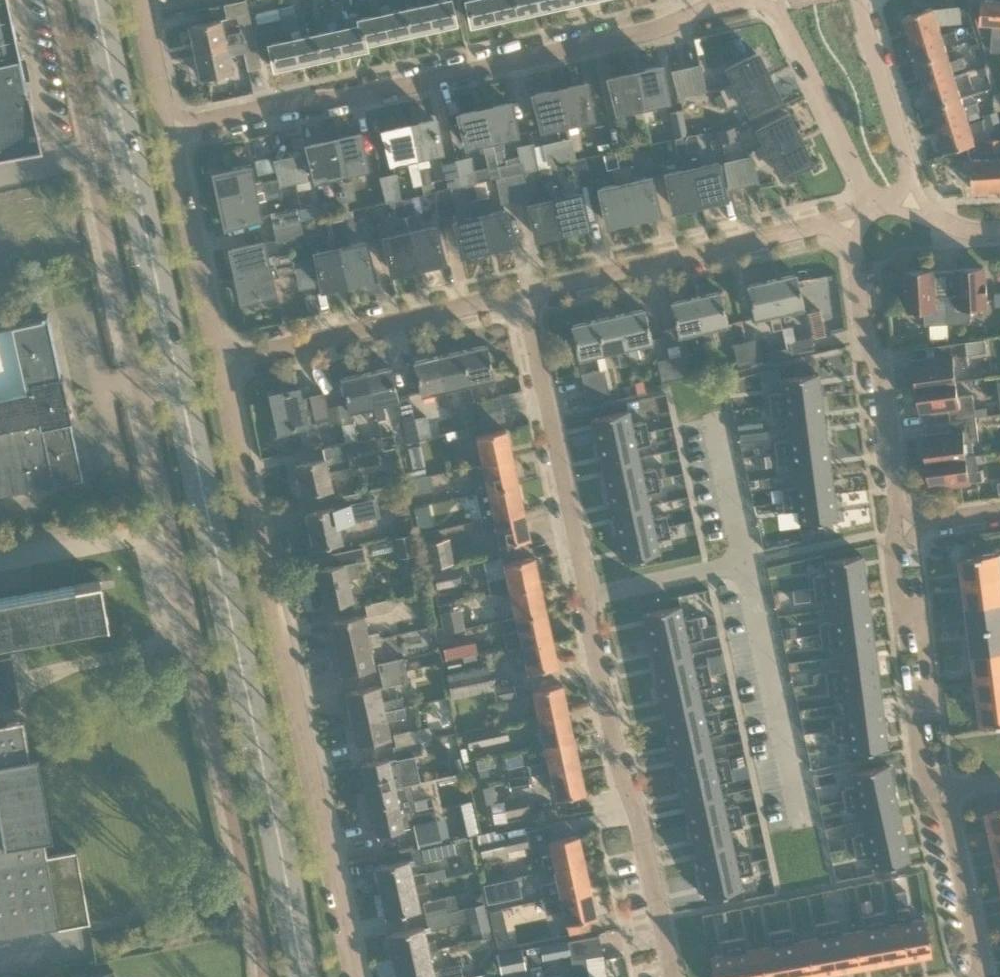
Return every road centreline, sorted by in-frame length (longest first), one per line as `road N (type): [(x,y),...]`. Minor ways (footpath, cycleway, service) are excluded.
road 1 (primary): [(304,976),(127,147)]
road 2 (residential): [(673,976),(590,641),(588,596),(524,298)]
road 3 (residential): [(354,976),(226,392),(229,358)]
road 4 (residential): [(177,126),(305,100),(352,99),(655,29),(745,0)]
road 5 (residential): [(524,298),(848,218)]
road 6 (residential): [(902,526),(848,218)]
road 7 (residential): [(229,358),(524,298)]
road 8 (residential): [(943,791),(921,770),(914,715),(929,690),(921,631),(899,604),(892,547),(902,526)]
road 9 (residential): [(229,358),(177,167),(177,126)]
road 10 (residential): [(876,205),(776,0)]
road 11 (residential): [(859,0),(909,169),(909,207)]
road 12 (residential): [(978,976),(943,791)]
road 13 (primary): [(127,147),(95,0)]
road 14 (residential): [(177,126),(160,92),(144,0)]
road 15 (unclassified): [(0,175),(127,147)]

